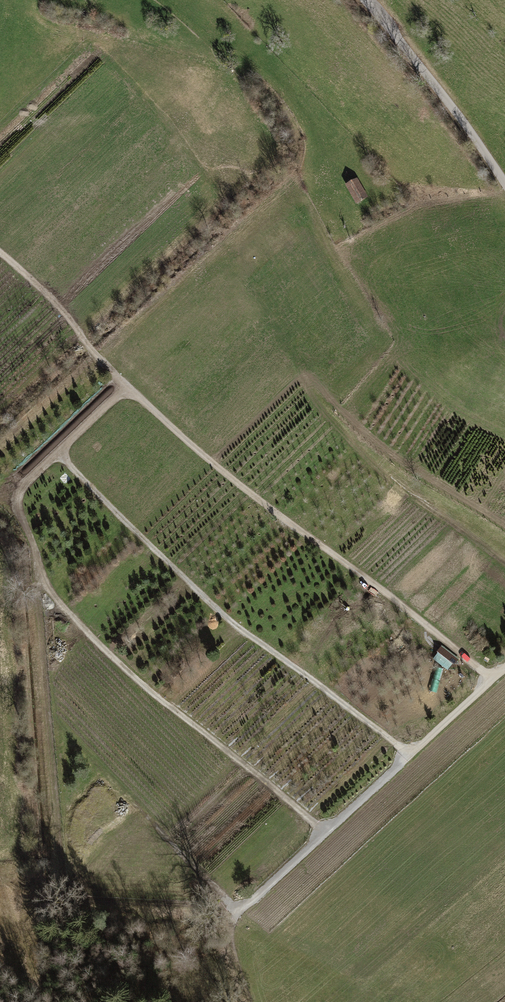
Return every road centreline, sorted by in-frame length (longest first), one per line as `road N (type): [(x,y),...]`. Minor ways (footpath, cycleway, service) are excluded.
road 1 (track): [(125,388),(15,492),(39,583),(107,650),(326,831)]
road 2 (track): [(492,679),(262,502),(76,337)]
road 3 (track): [(410,755),(224,616),(56,453)]
road 4 (track): [(252,1001),(232,945),(238,908),(504,667)]
road 5 (unclassified): [(366,0),(504,183)]

